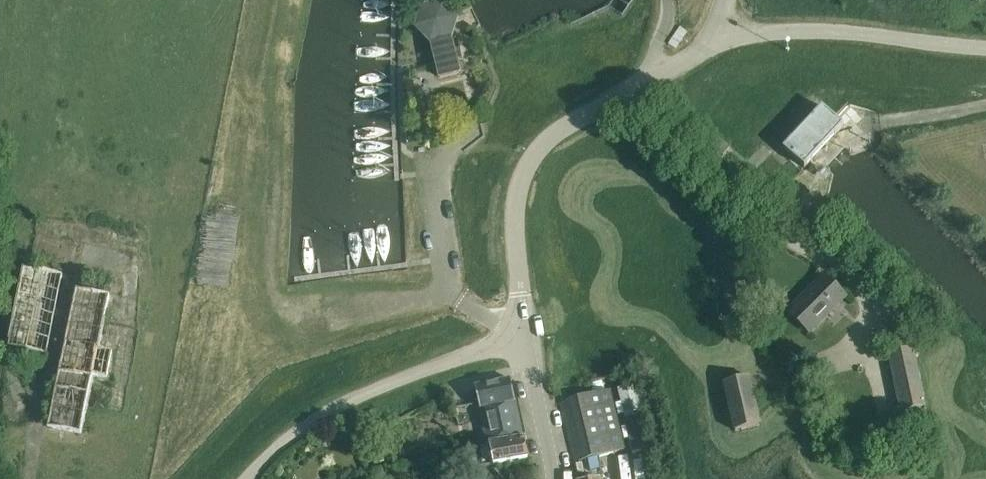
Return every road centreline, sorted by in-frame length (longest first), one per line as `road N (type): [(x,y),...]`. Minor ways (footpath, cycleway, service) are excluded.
road 1 (unclassified): [(523,341),(515,222),(525,166),(546,140),(711,45)]
road 2 (unclassified): [(523,341),(356,396),(307,423),(243,478)]
road 3 (unclassified): [(985,48),(815,29),(711,45)]
road 4 (unclassified): [(551,478),(523,341)]

